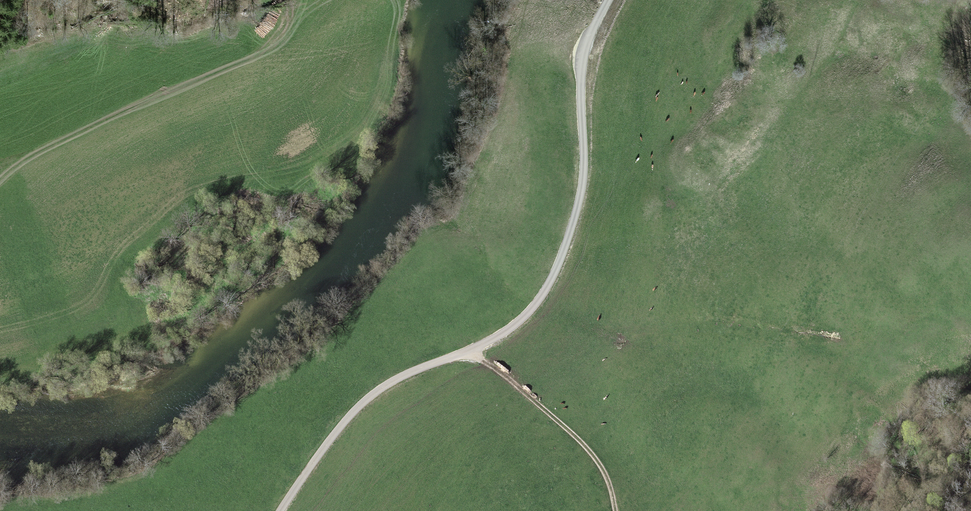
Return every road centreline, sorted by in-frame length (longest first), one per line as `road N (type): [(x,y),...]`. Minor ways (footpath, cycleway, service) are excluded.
road 1 (unclassified): [(281,510),(372,395),(508,331),(547,290),(582,195),(584,63),(610,0)]
road 2 (track): [(297,0),(280,45),(42,151),(0,180)]
road 3 (track): [(472,350),(587,445),(618,510)]

